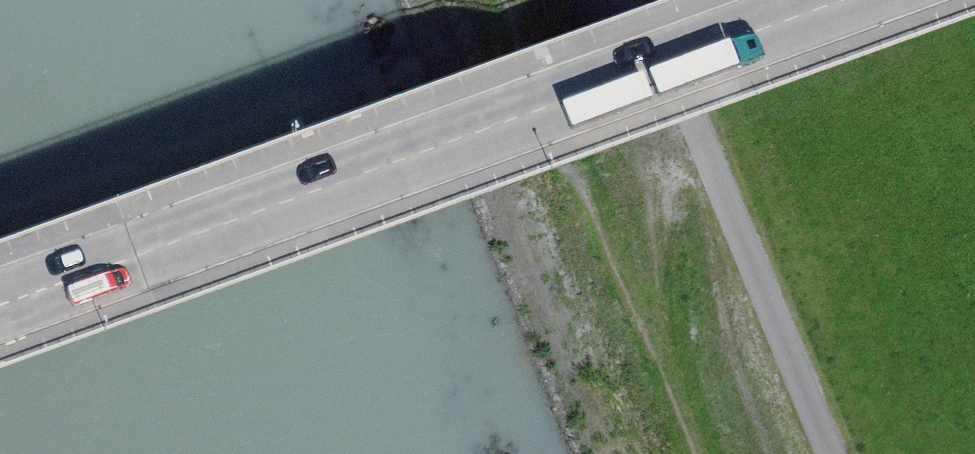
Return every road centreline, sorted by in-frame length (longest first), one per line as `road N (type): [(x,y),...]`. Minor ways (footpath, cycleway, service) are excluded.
road 1 (primary): [(842,0),(140,252)]
road 2 (track): [(839,453),(686,78),(645,0)]
road 3 (secondary): [(140,252),(0,303)]

